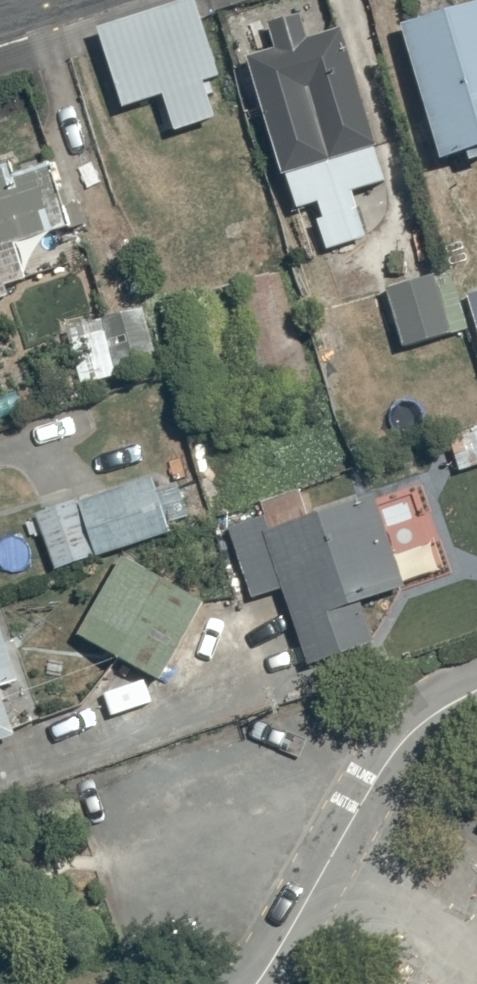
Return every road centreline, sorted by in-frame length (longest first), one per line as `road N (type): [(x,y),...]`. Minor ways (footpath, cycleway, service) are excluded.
road 1 (unclassified): [(257,983),(386,764),(425,722),(476,691)]

